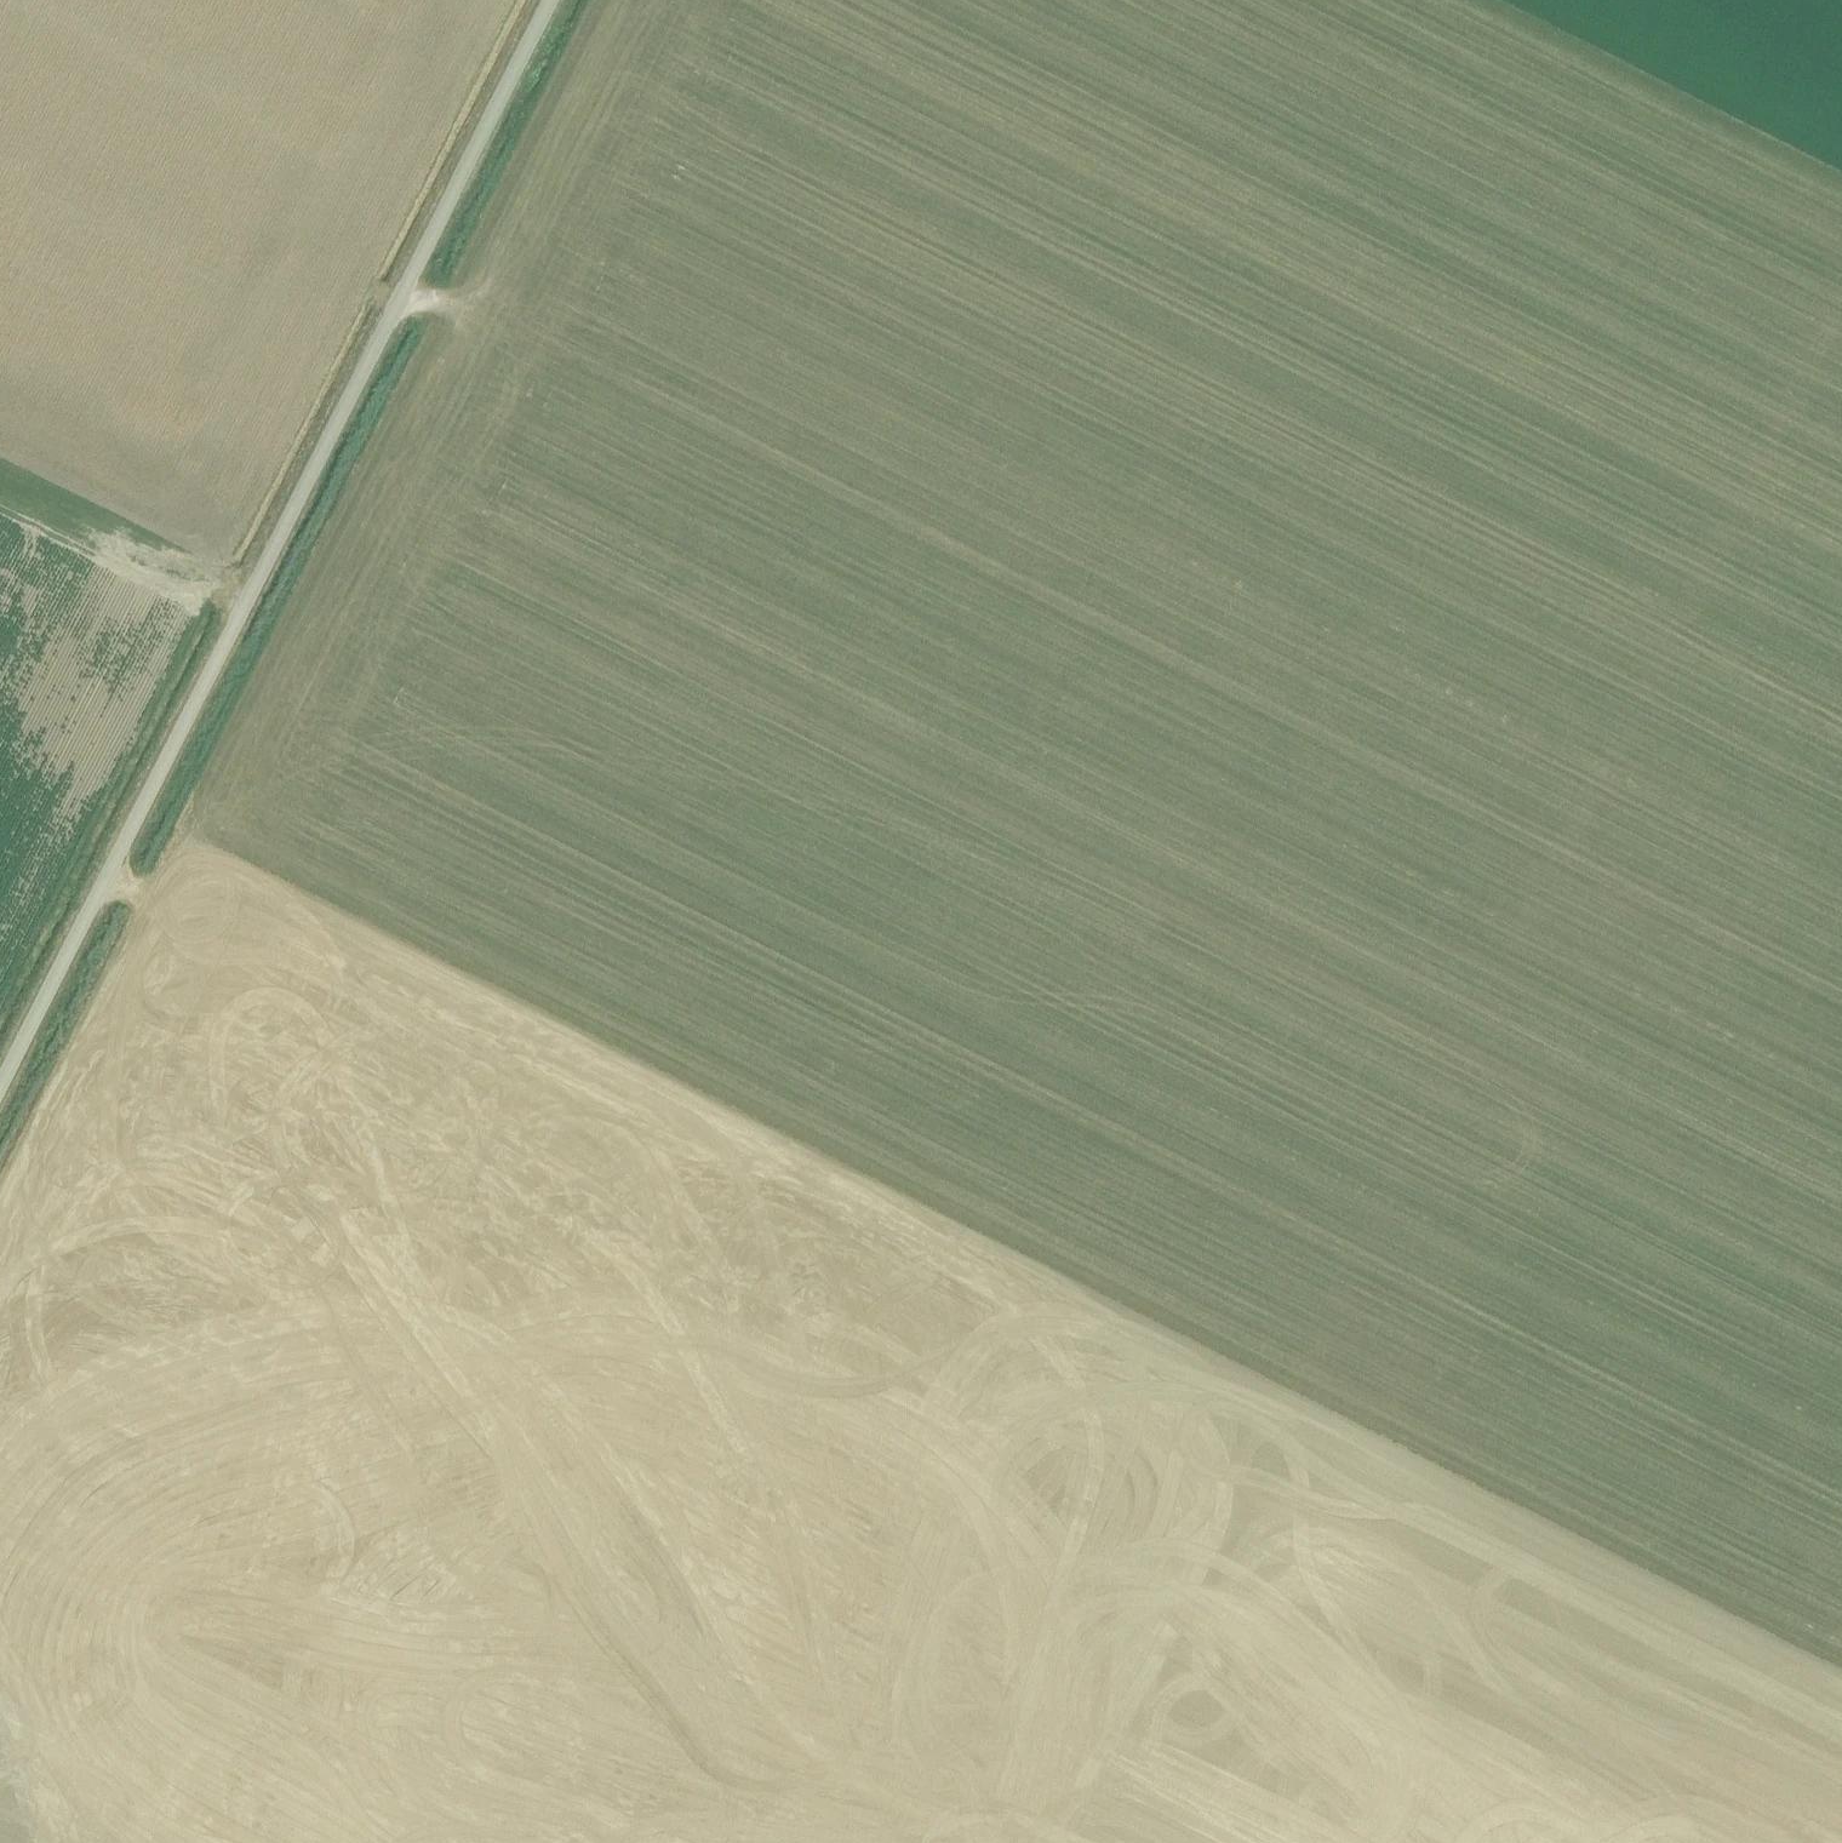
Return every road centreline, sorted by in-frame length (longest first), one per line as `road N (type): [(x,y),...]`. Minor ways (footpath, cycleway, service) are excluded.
road 1 (unclassified): [(0,1091),(550,0)]

